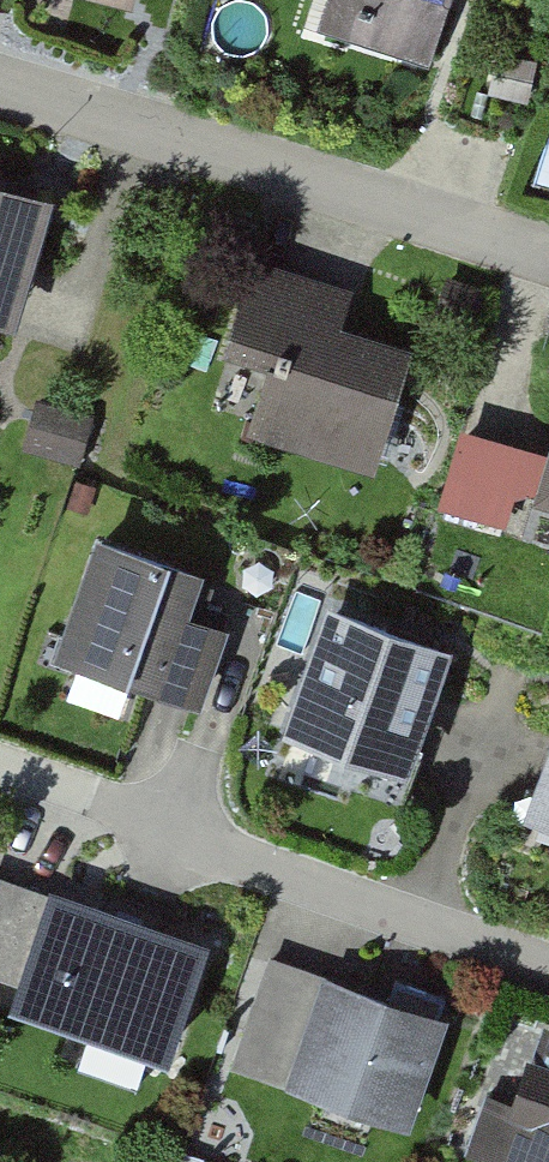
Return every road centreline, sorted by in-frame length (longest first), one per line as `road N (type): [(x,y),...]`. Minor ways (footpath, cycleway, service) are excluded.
road 1 (residential): [(0,764),(162,832),(548,966)]
road 2 (residential): [(0,82),(548,254)]

